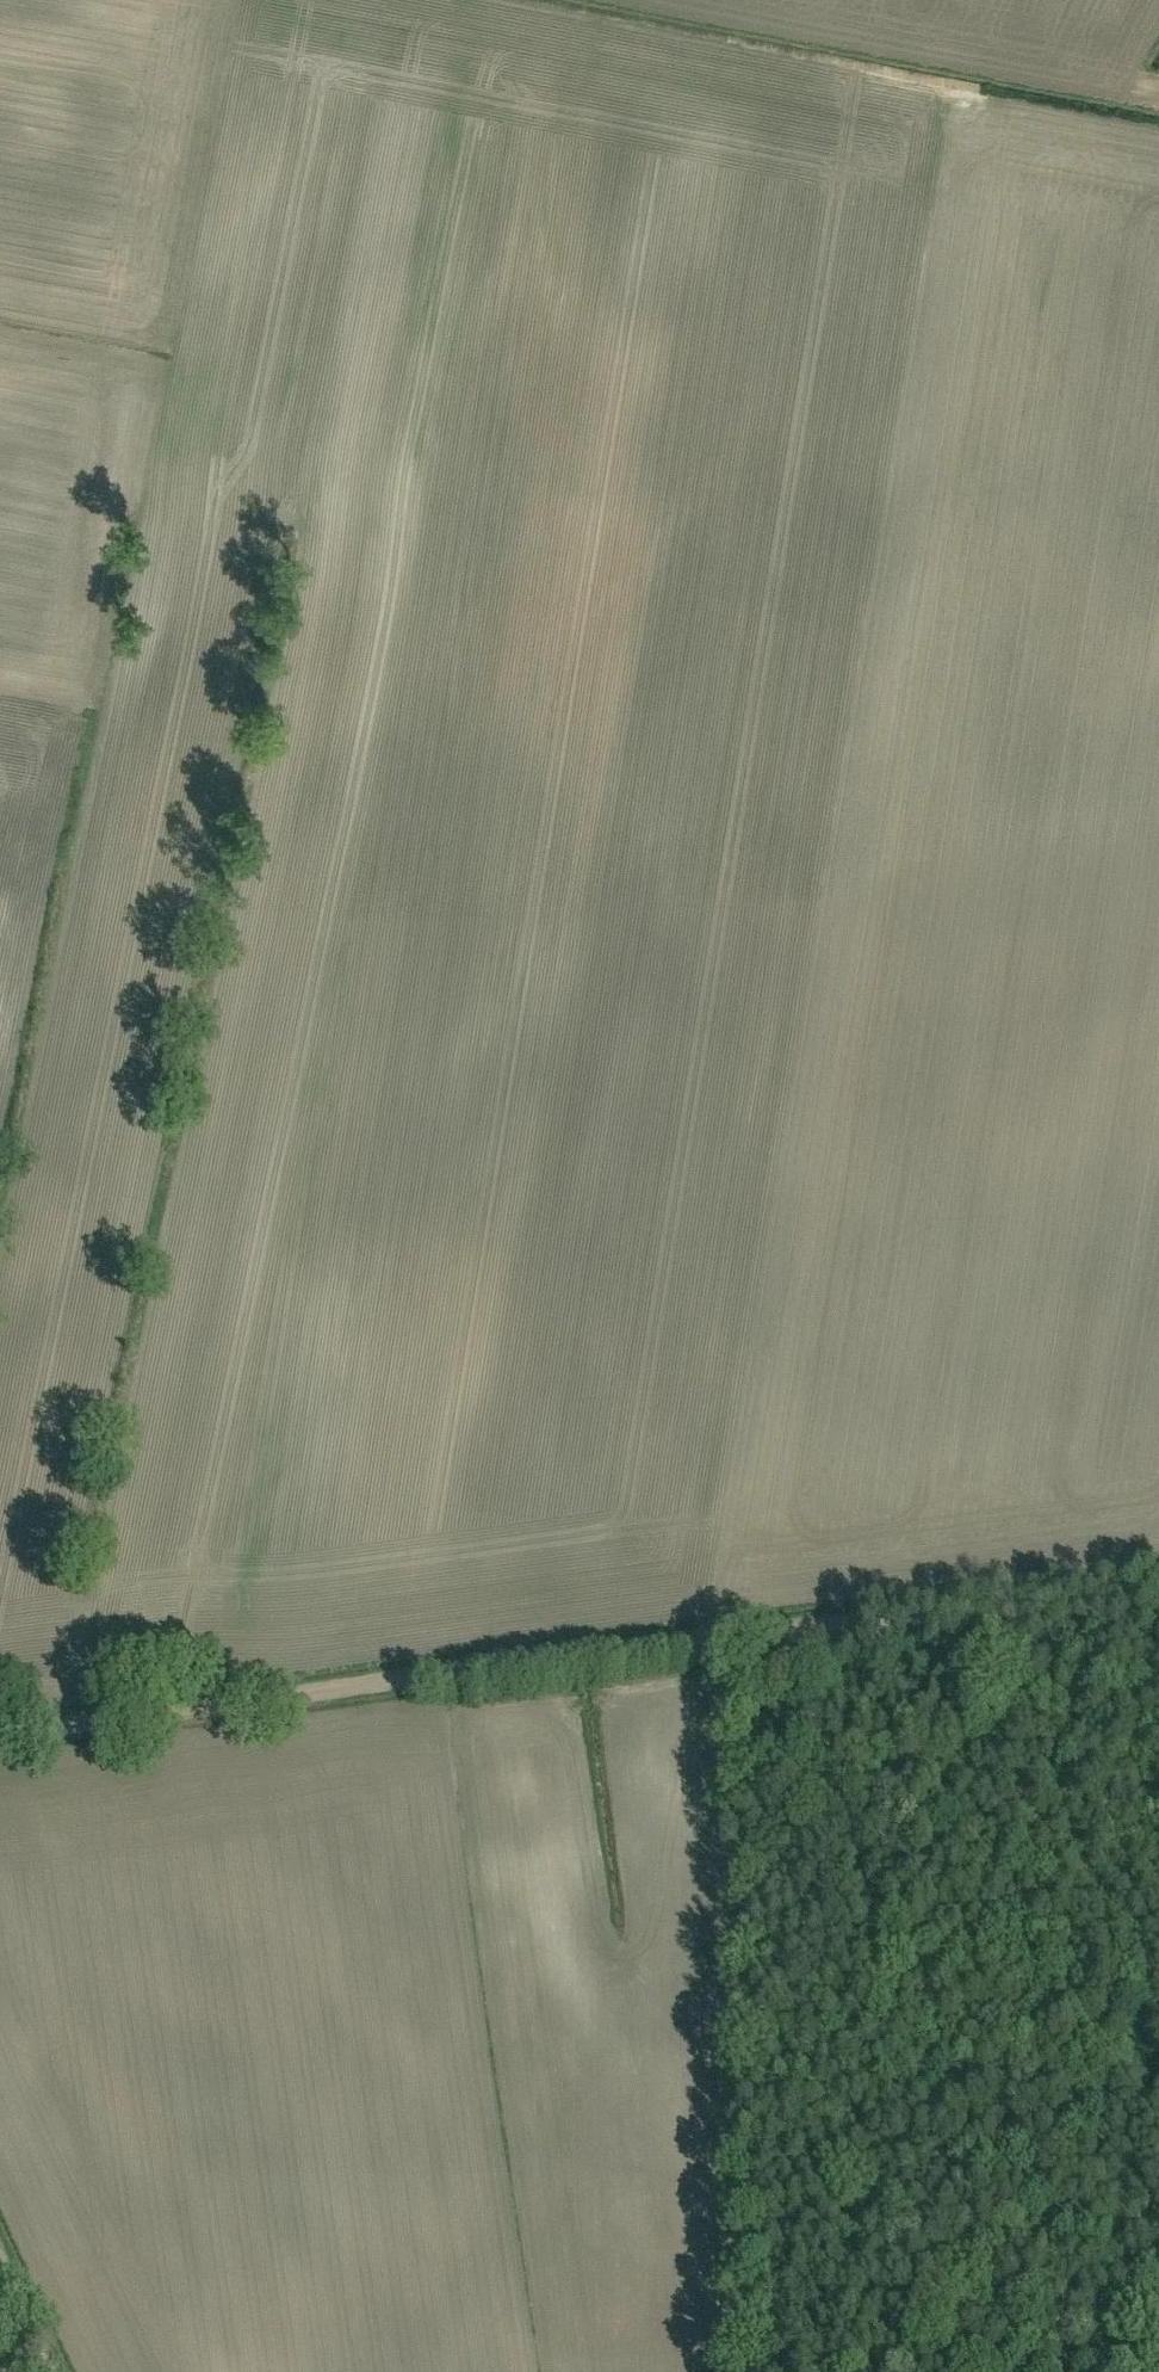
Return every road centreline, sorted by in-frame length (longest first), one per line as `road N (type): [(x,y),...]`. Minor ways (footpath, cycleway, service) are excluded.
road 1 (track): [(1158,1580),(0,1733)]
road 2 (track): [(0,2258),(52,2371)]

